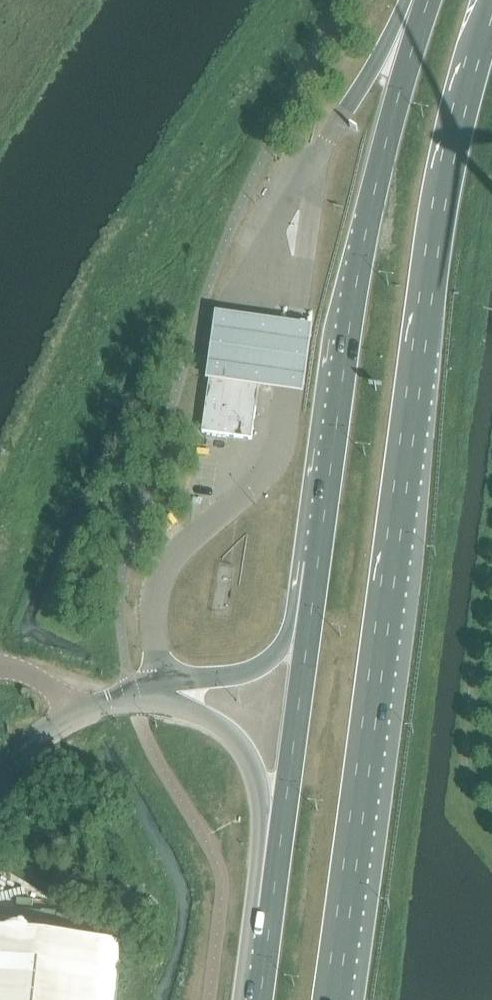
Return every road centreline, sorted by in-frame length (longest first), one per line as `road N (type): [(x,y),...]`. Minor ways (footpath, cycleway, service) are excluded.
road 1 (primary): [(333,999),(379,708),(440,208),(462,100),(491,13)]
road 2 (primary): [(427,5),(389,119),(360,251),(310,626)]
road 3 (primary): [(310,626),(283,823)]
road 4 (primary): [(156,687),(240,740),(283,823)]
road 5 (primary): [(283,823),(261,999)]
road 6 (primary): [(310,626),(261,667),(156,687)]
road 7 (primary): [(427,5),(347,110)]

